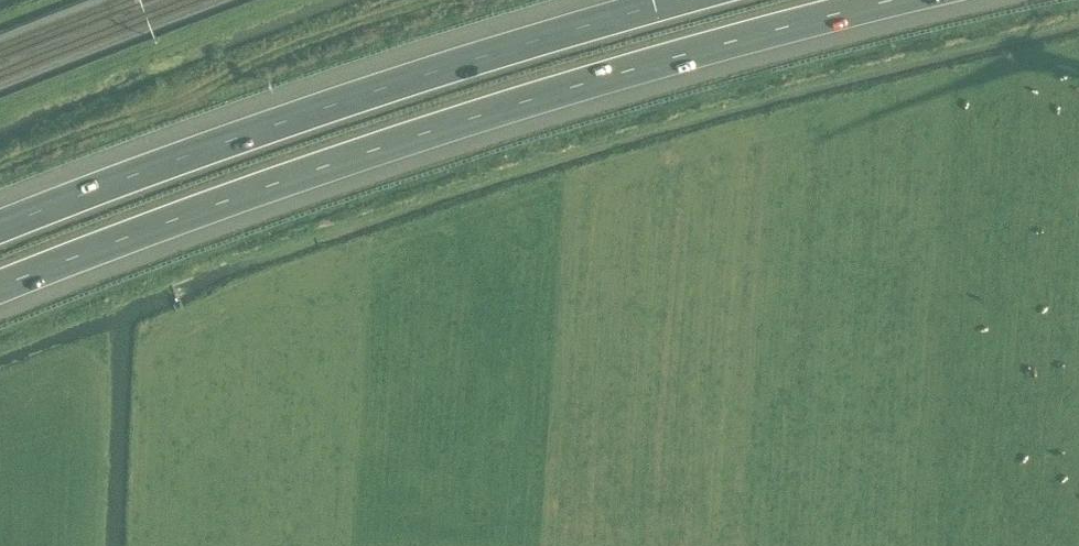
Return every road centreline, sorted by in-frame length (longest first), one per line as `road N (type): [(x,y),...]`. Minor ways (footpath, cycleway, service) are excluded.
road 1 (motorway): [(0,286),(491,110),(889,0)]
road 2 (motorway): [(672,0),(398,82),(0,225)]

